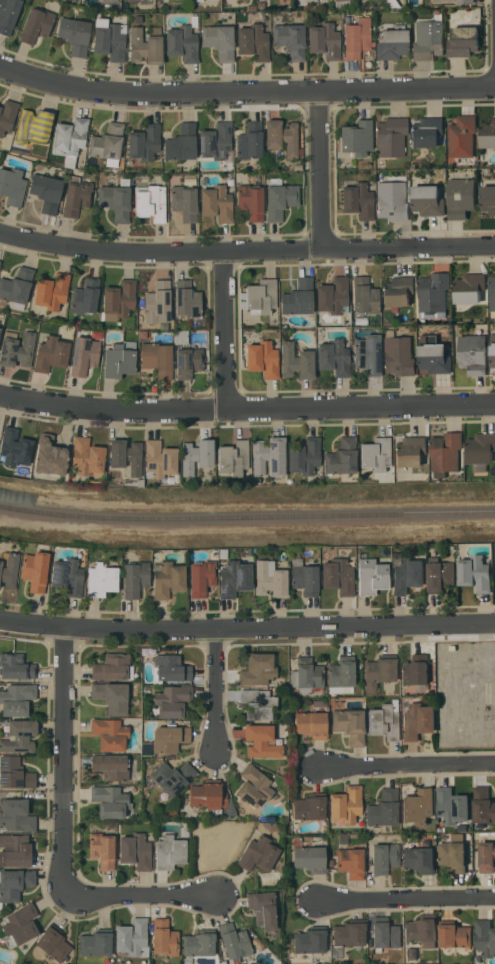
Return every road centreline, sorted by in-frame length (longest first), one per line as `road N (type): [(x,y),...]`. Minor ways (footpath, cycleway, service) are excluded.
road 1 (residential): [(494,90),(160,93),(81,87),(0,65)]
road 2 (residential): [(494,248),(121,250),(0,232)]
road 3 (residential): [(494,408),(111,411),(0,396)]
road 4 (residential): [(494,625),(67,627)]
road 5 (residential): [(67,627),(63,870),(73,886)]
road 6 (residential): [(494,898),(318,900)]
road 7 (residential): [(494,764),(319,768)]
road 8 (residential): [(225,252),(229,413)]
road 9 (residential): [(320,91),(327,251)]
road 10 (residential): [(213,896),(107,896),(73,886)]
road 11 (residential): [(217,630),(219,753)]

